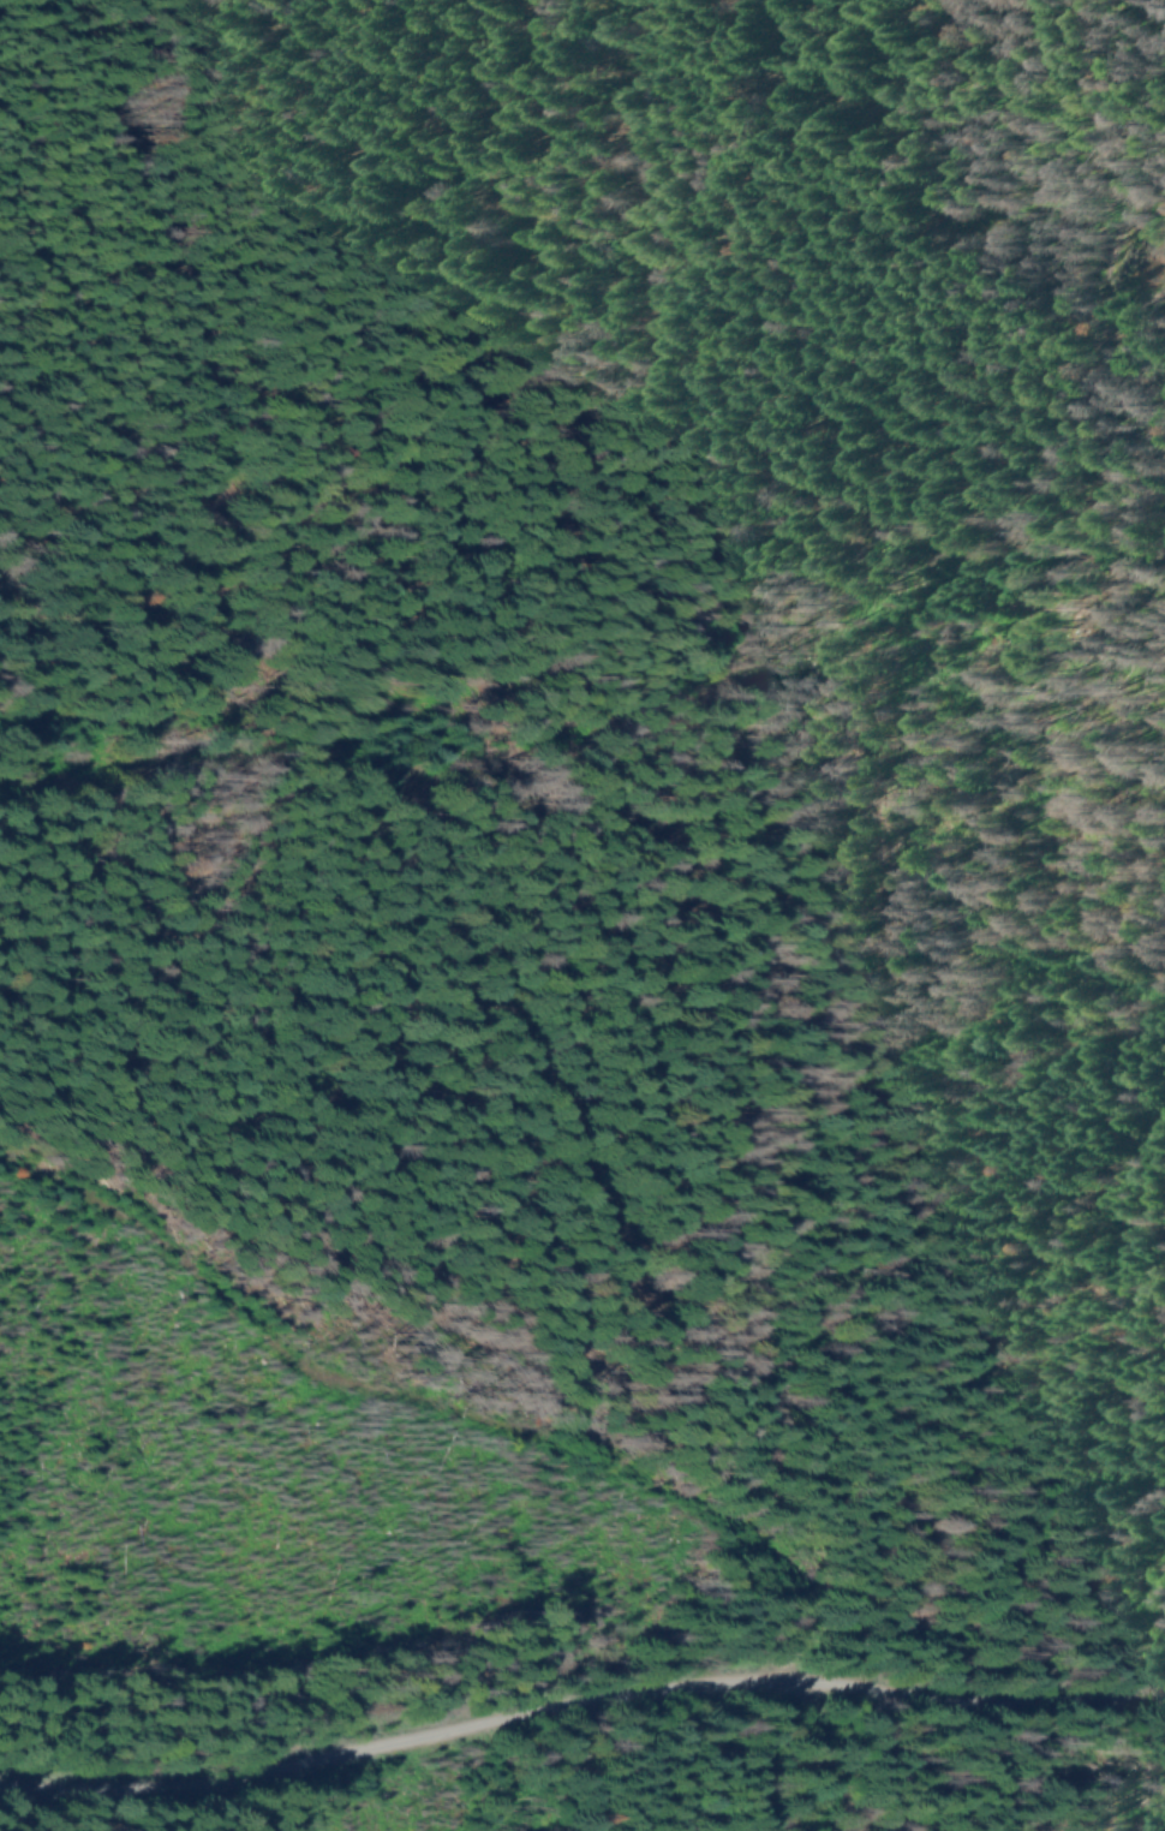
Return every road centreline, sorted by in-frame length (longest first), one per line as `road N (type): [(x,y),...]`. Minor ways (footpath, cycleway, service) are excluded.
road 1 (residential): [(0,1788),(246,1772),(652,1689),(802,1683),(1024,1698),(1164,1696)]

